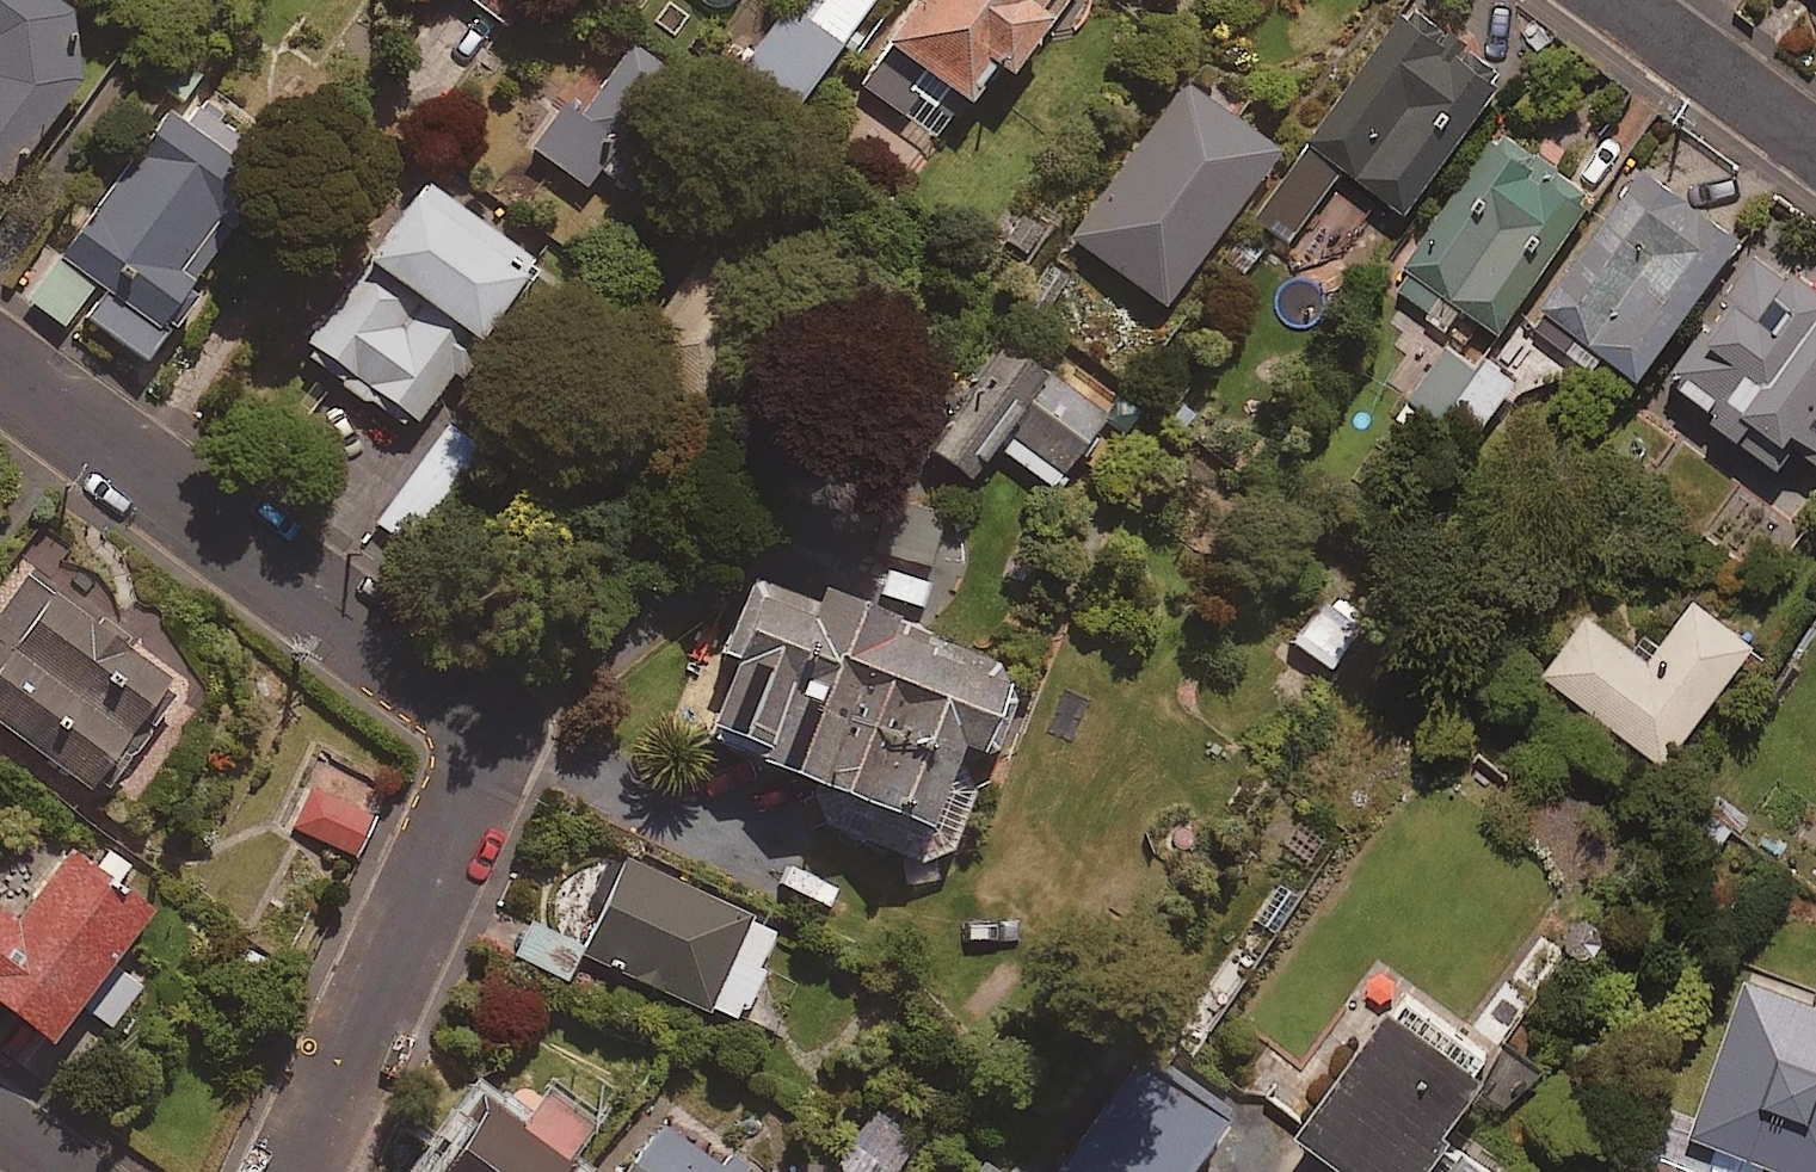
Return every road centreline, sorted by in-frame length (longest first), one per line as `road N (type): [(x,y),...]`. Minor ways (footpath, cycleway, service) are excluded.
road 1 (residential): [(0,365),(427,675),(464,706),(481,747),(469,794),(296,1171)]
road 2 (residential): [(1815,145),(1618,0)]

